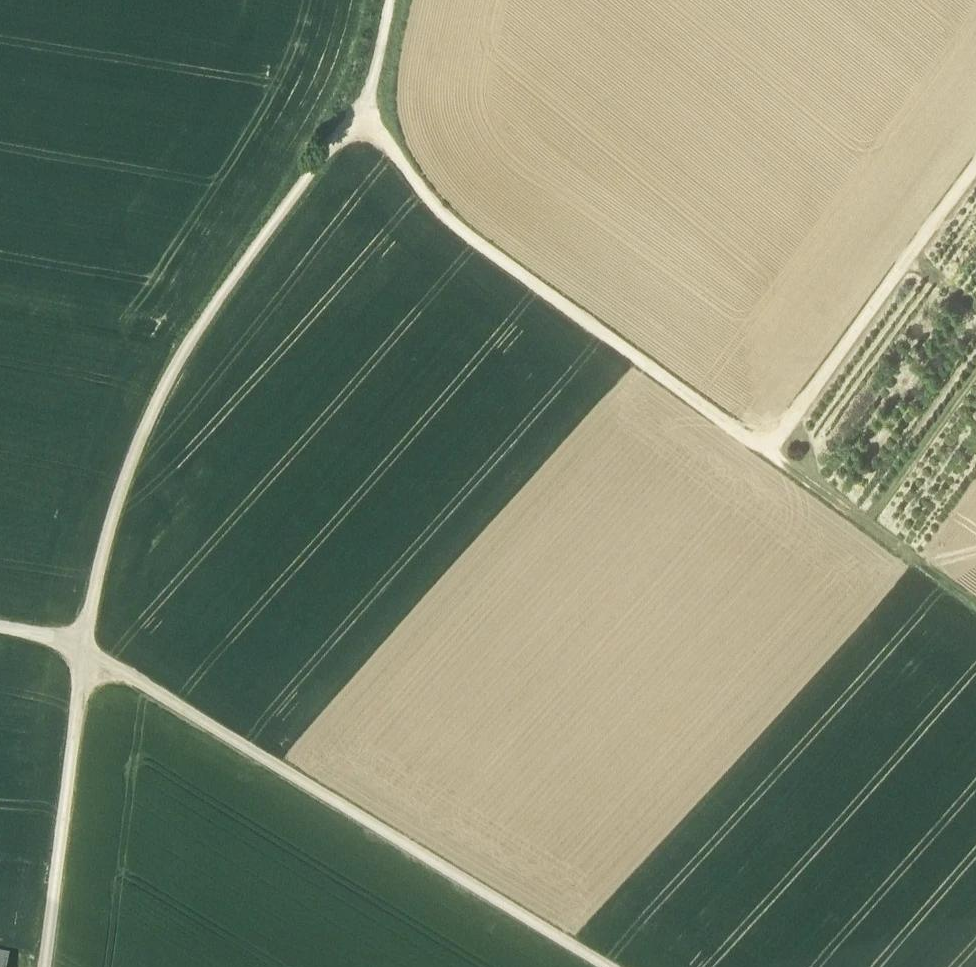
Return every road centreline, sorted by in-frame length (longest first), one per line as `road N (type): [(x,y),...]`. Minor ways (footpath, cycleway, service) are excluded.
road 1 (track): [(388,0),(364,114),(235,274),(170,376),(115,515),(86,653),(45,966)]
road 2 (track): [(604,966),(86,653),(0,630)]
road 3 (track): [(364,114),(462,236),(800,476)]
road 4 (track): [(768,450),(975,174)]
road 5 (track): [(975,607),(800,476)]

